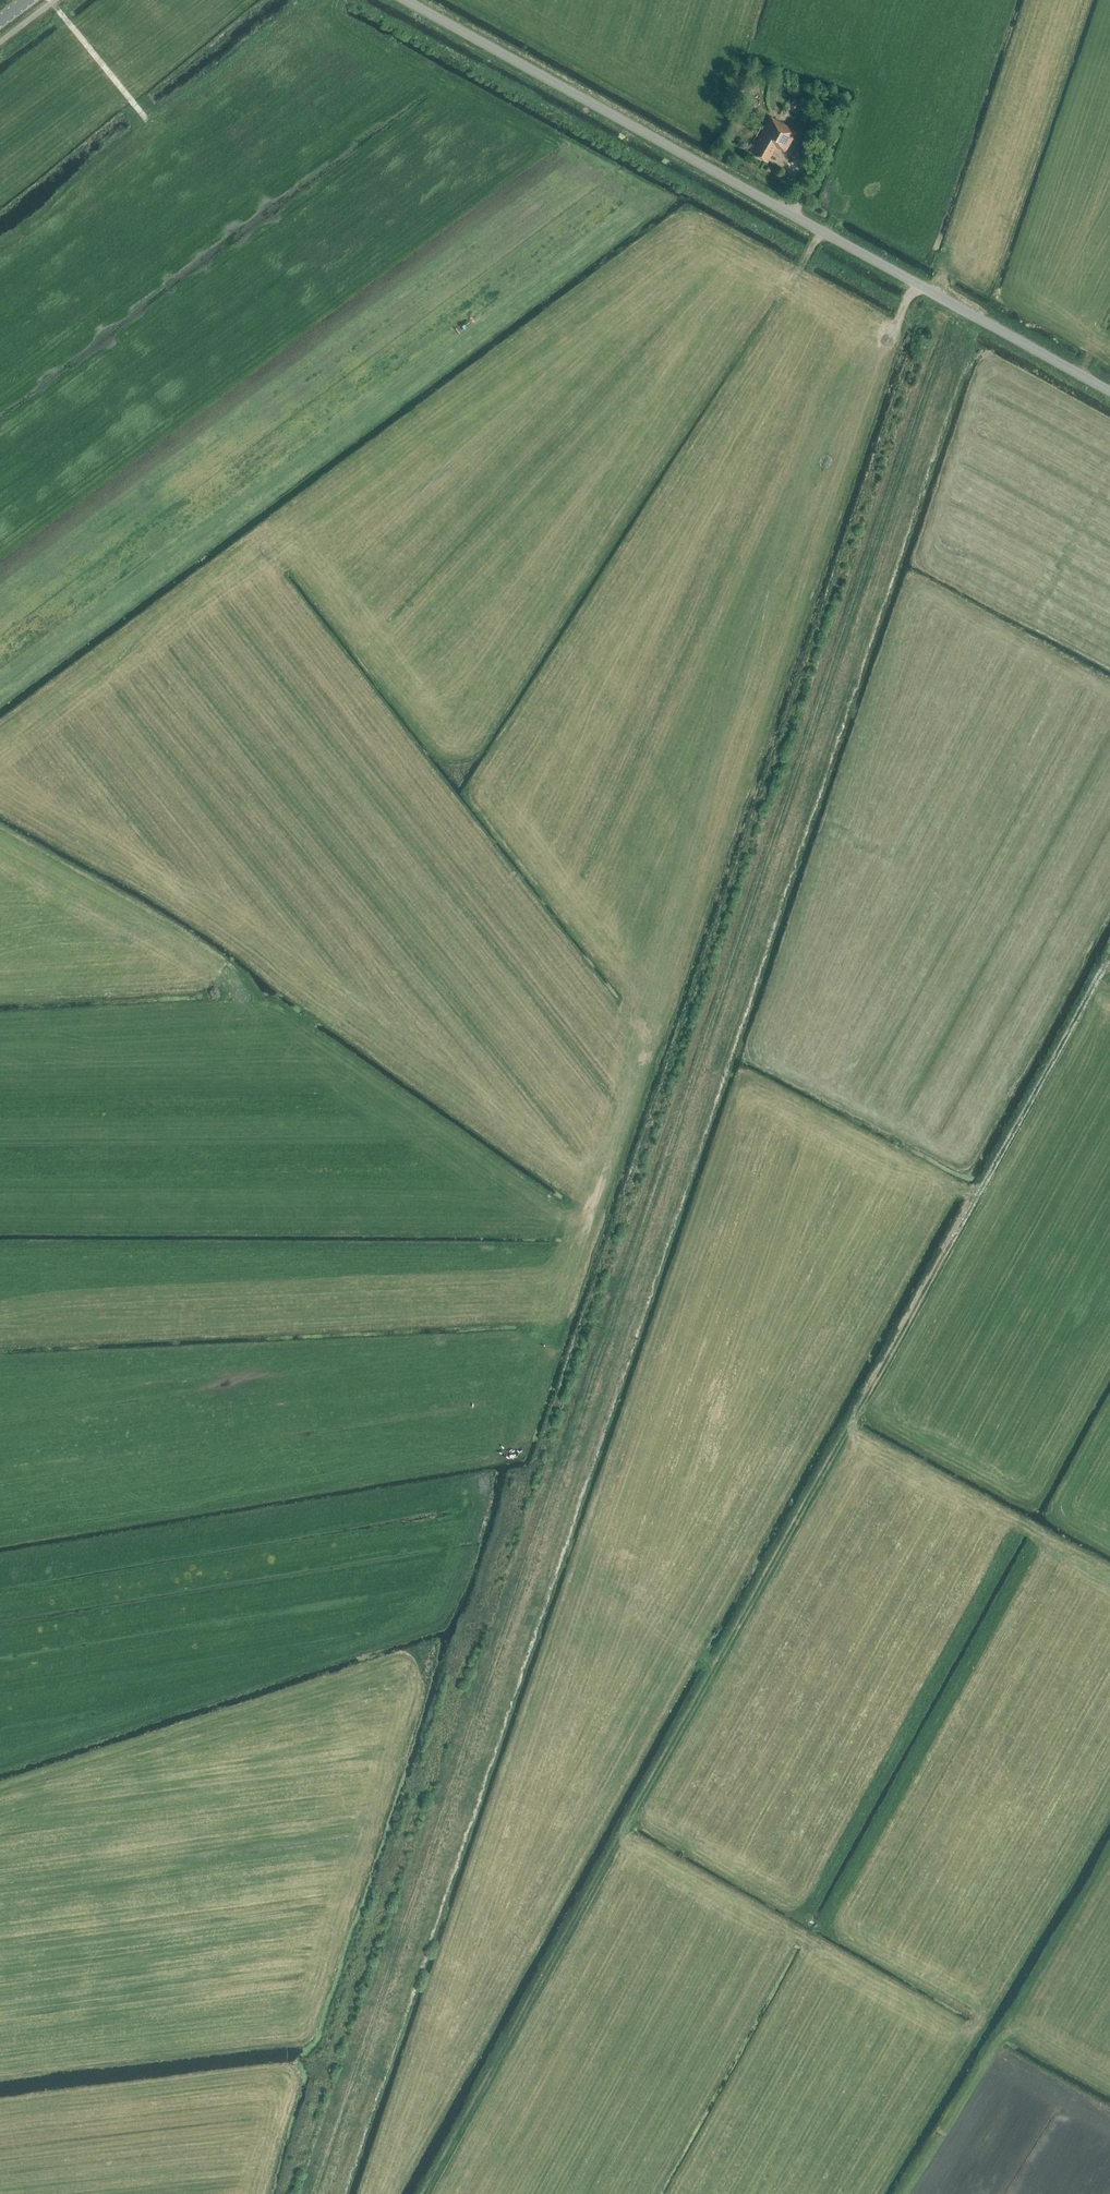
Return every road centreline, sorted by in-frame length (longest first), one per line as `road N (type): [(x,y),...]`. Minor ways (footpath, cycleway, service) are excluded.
road 1 (unclassified): [(1109,393),(406,0)]

